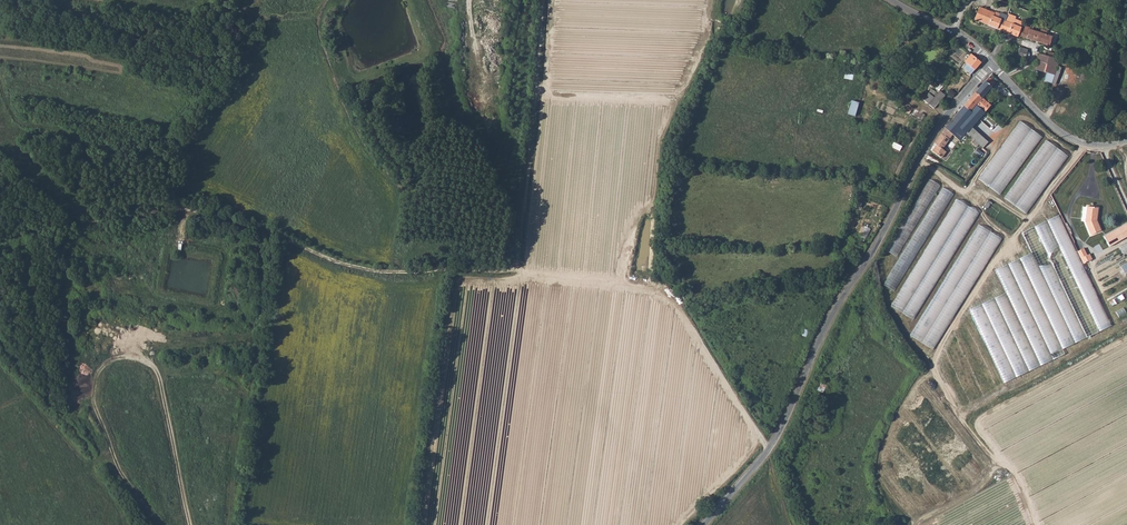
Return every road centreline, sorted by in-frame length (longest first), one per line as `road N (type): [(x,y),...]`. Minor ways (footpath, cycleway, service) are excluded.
road 1 (track): [(543,0),(520,243),(508,271),(378,271),(179,209),(39,227),(0,239)]
road 2 (unclassified): [(991,64),(937,130),(840,300),(767,453),(702,524)]
road 3 (track): [(792,524),(764,442),(666,294),(530,278),(515,265)]
road 4 (unclassified): [(991,64),(1069,138),(1102,146),(1126,141)]

